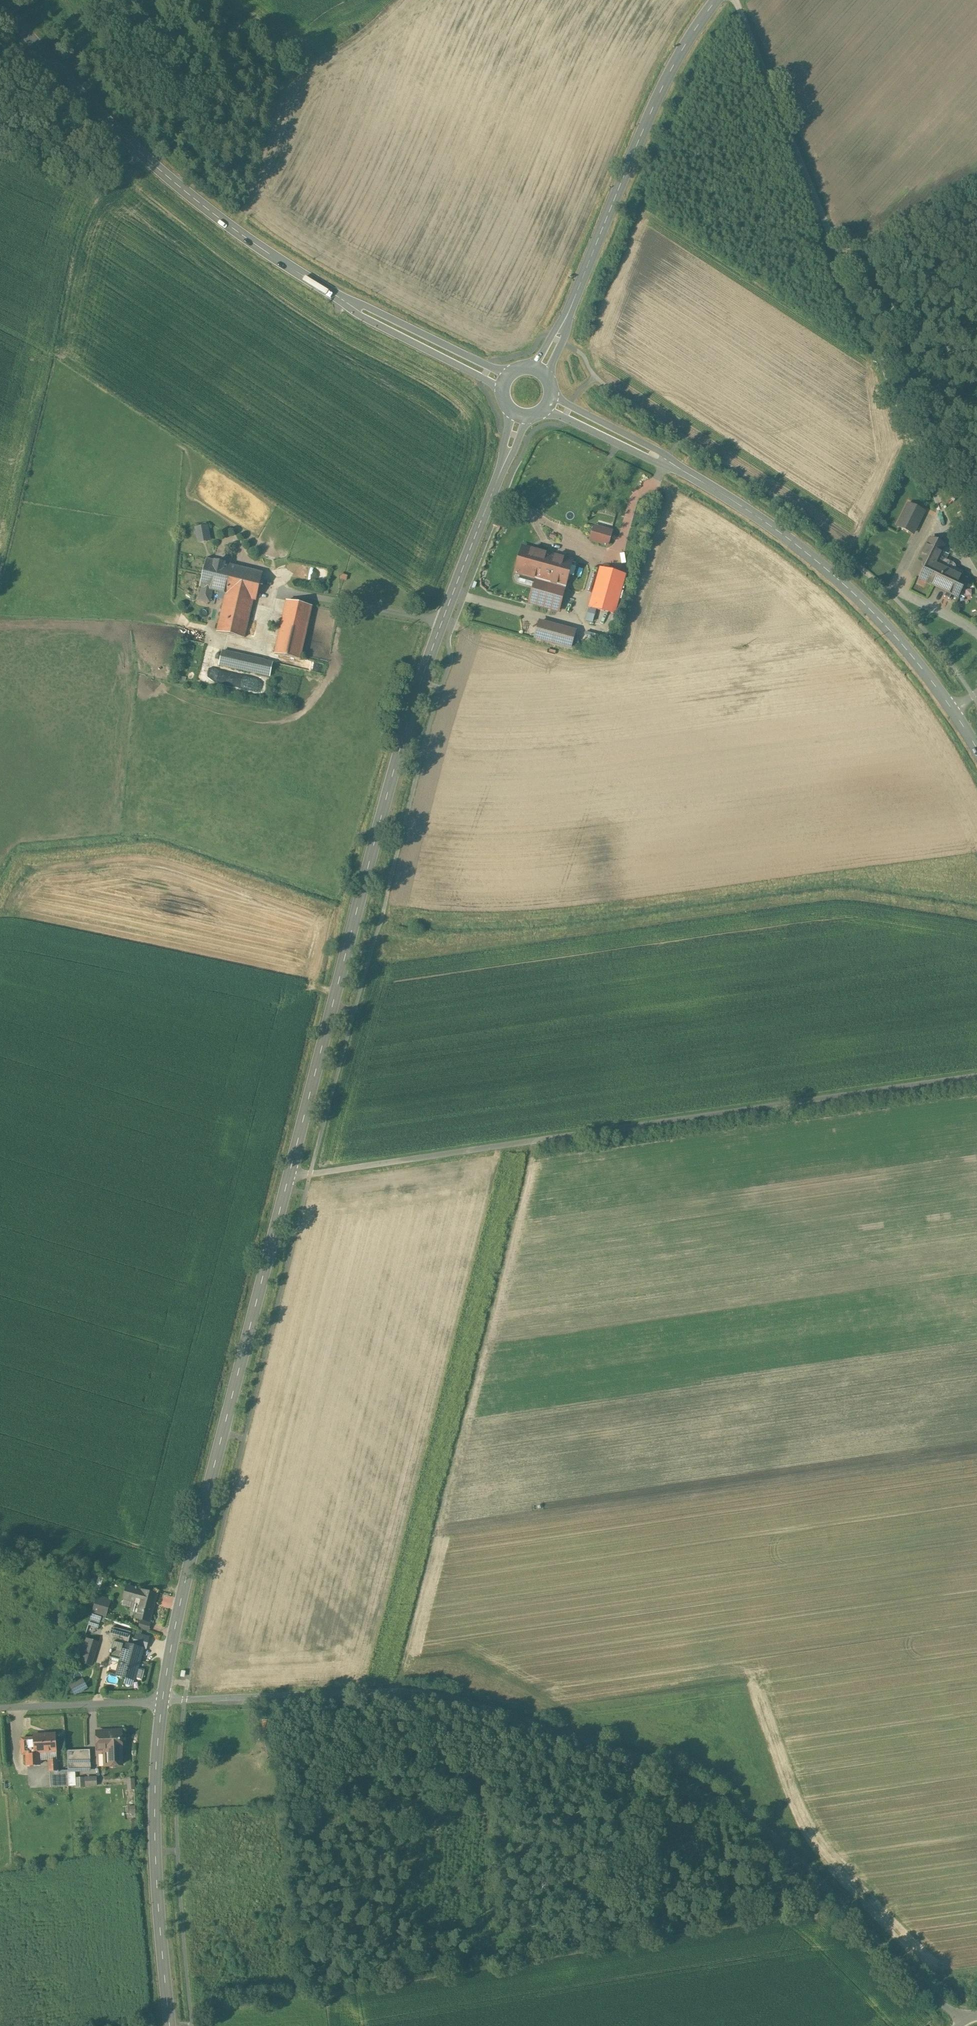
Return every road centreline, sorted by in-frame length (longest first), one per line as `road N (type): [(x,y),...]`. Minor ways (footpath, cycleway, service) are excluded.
road 1 (unclassified): [(162,1701),(420,1692),(636,1755),(693,1779),(764,1826),(962,2022)]
road 2 (tertiary): [(520,415),(394,771),(288,1177)]
road 3 (unclassified): [(976,1075),(288,1177)]
road 4 (tertiary): [(0,0),(123,136),(233,229),(355,306),(504,381)]
road 5 (unclassified): [(976,574),(943,514),(735,0)]
road 6 (tertiary): [(288,1177),(162,1701)]
road 7 (tertiary): [(548,403),(667,461),(793,542),(860,600),(953,710)]
road 8 (tertiary): [(717,0),(663,86),(539,370)]
road 9 (tertiary): [(162,1701),(155,1833),(170,2025)]
road 10 (unclassified): [(0,1708),(162,1701)]

